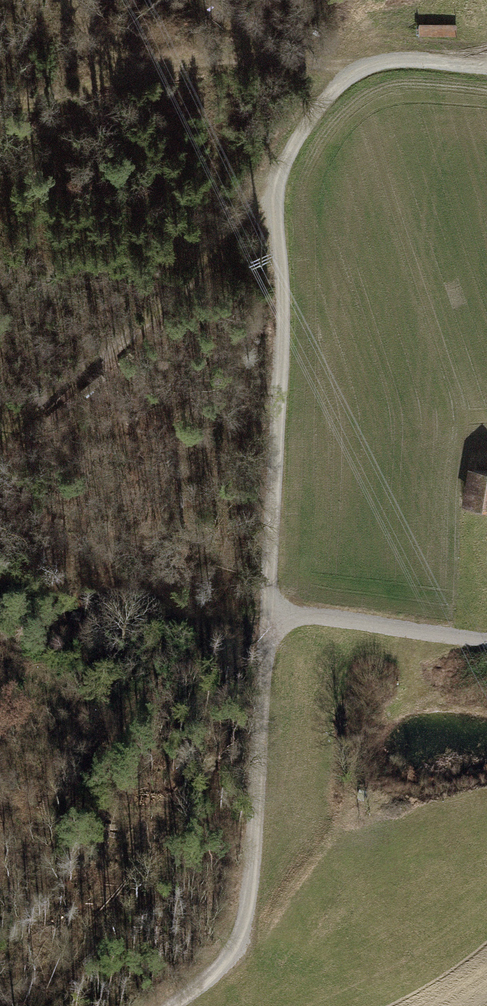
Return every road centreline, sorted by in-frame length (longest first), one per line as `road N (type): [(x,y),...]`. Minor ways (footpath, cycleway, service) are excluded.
road 1 (track): [(162,1005),(222,958),(243,923),(255,868),(285,322),(282,170)]
road 2 (track): [(0,439),(204,268),(282,170),(314,108),(350,78),(384,65),(486,66)]
road 3 (track): [(0,102),(56,99),(222,59),(291,60),(353,77)]
road 4 (track): [(271,613),(486,644)]

